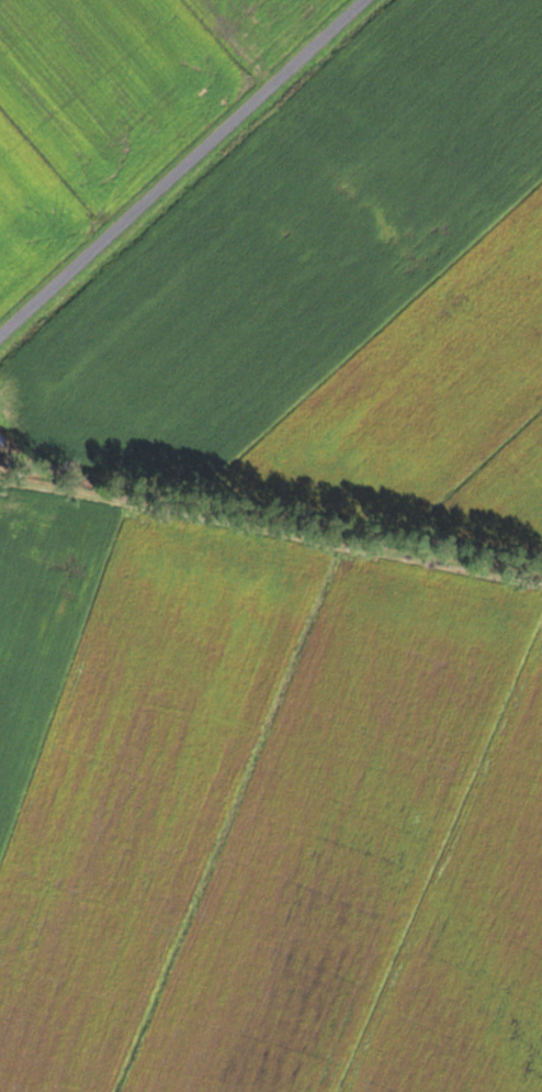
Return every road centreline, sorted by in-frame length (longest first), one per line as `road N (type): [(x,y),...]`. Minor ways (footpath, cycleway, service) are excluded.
road 1 (residential): [(0,340),(369,0)]

